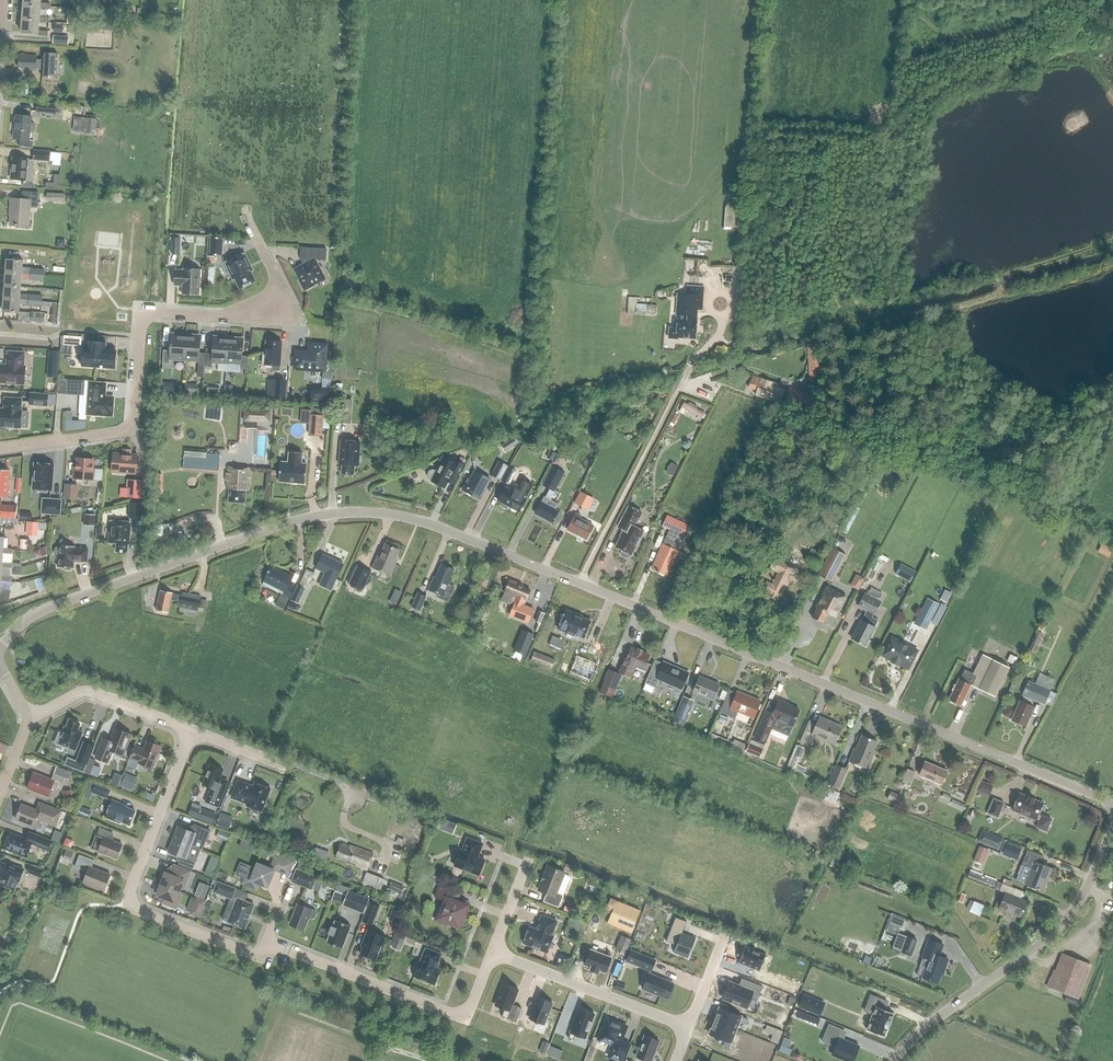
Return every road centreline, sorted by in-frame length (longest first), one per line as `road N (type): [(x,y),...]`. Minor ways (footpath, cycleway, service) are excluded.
road 1 (unclassified): [(1112,805),(435,526),(384,514),(287,523),(45,611),(0,650)]
road 2 (residential): [(0,449),(134,432),(144,322),(161,313),(225,317),(282,289),(248,207)]
road 3 (unclassified): [(895,1060),(922,1028),(1055,931),(1082,898),(1112,827)]
road 4 (residential): [(263,951),(251,954),(132,903),(192,729)]
road 5 (residential): [(493,951),(462,1011),(281,948),(263,951)]
road 6 (track): [(579,586),(690,365)]
road 7 (residential): [(690,1028),(493,951)]
road 8 (residential): [(192,729),(87,691),(27,717)]

